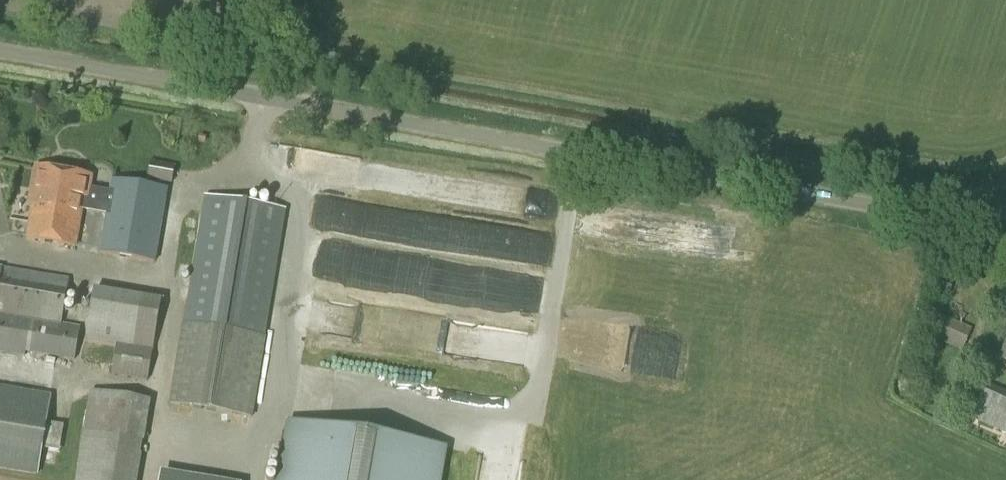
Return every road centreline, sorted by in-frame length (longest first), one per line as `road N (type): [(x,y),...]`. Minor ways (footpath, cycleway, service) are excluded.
road 1 (unclassified): [(1005,210),(907,211),(0,52)]

